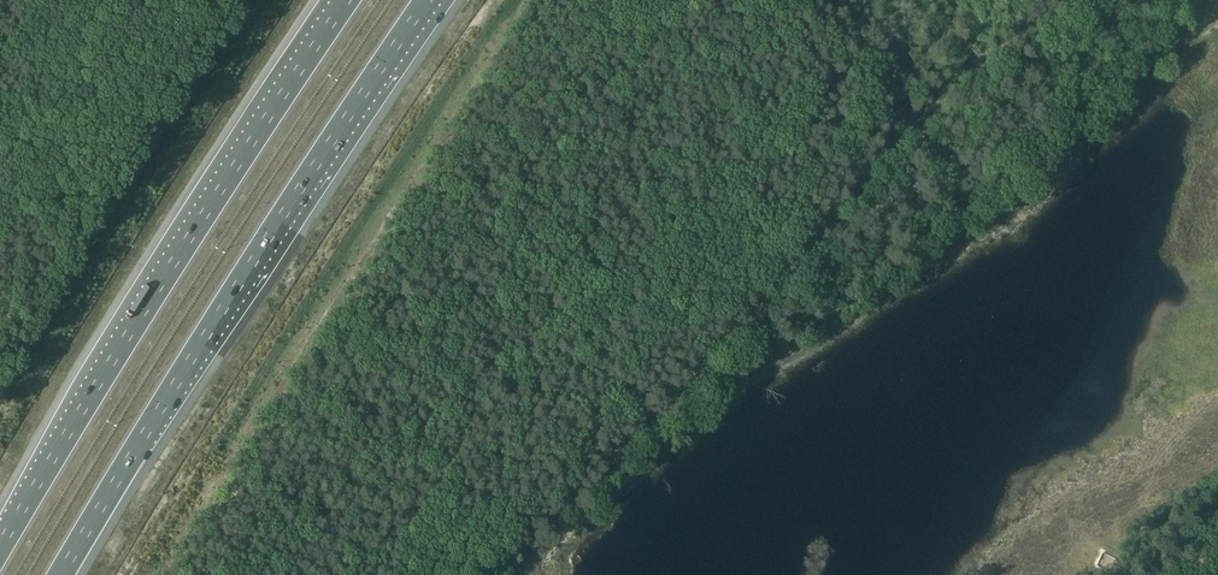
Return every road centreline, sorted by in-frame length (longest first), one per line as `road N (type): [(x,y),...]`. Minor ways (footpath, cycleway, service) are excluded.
road 1 (track): [(499,574),(660,409),(949,82),(1061,0)]
road 2 (motorway): [(60,574),(416,19)]
road 3 (motorway): [(347,0),(0,546)]

